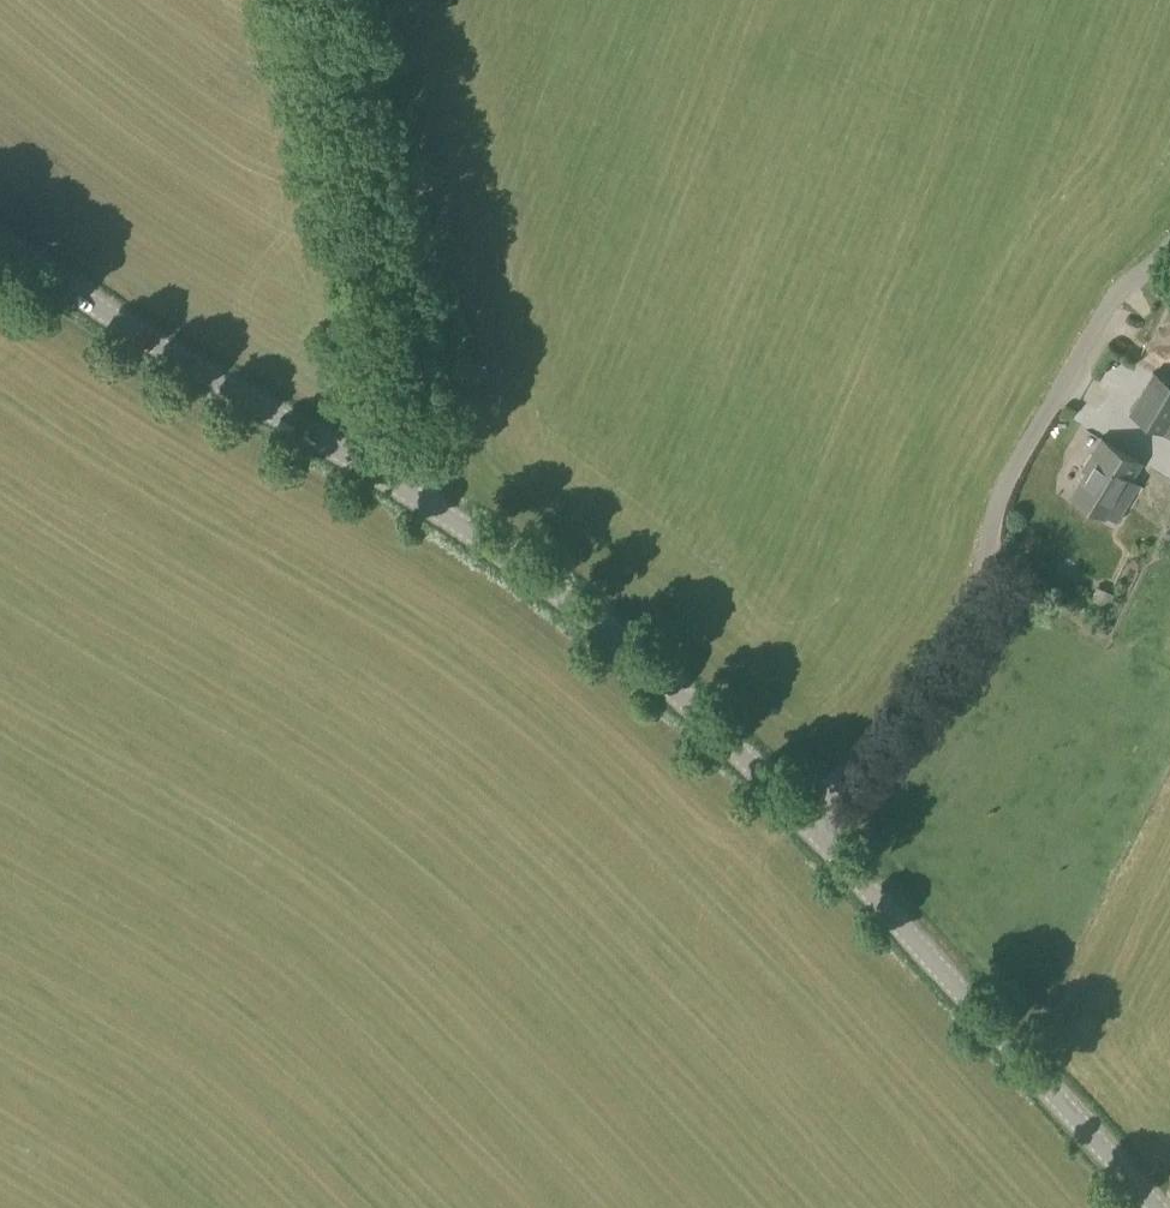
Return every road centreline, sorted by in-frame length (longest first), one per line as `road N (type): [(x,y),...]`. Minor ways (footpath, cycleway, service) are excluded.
road 1 (tertiary): [(800,810),(596,626),(430,500),(0,240)]
road 2 (unclassified): [(800,810),(1045,480),(1169,255)]
road 3 (tertiary): [(1161,1207),(800,810)]

